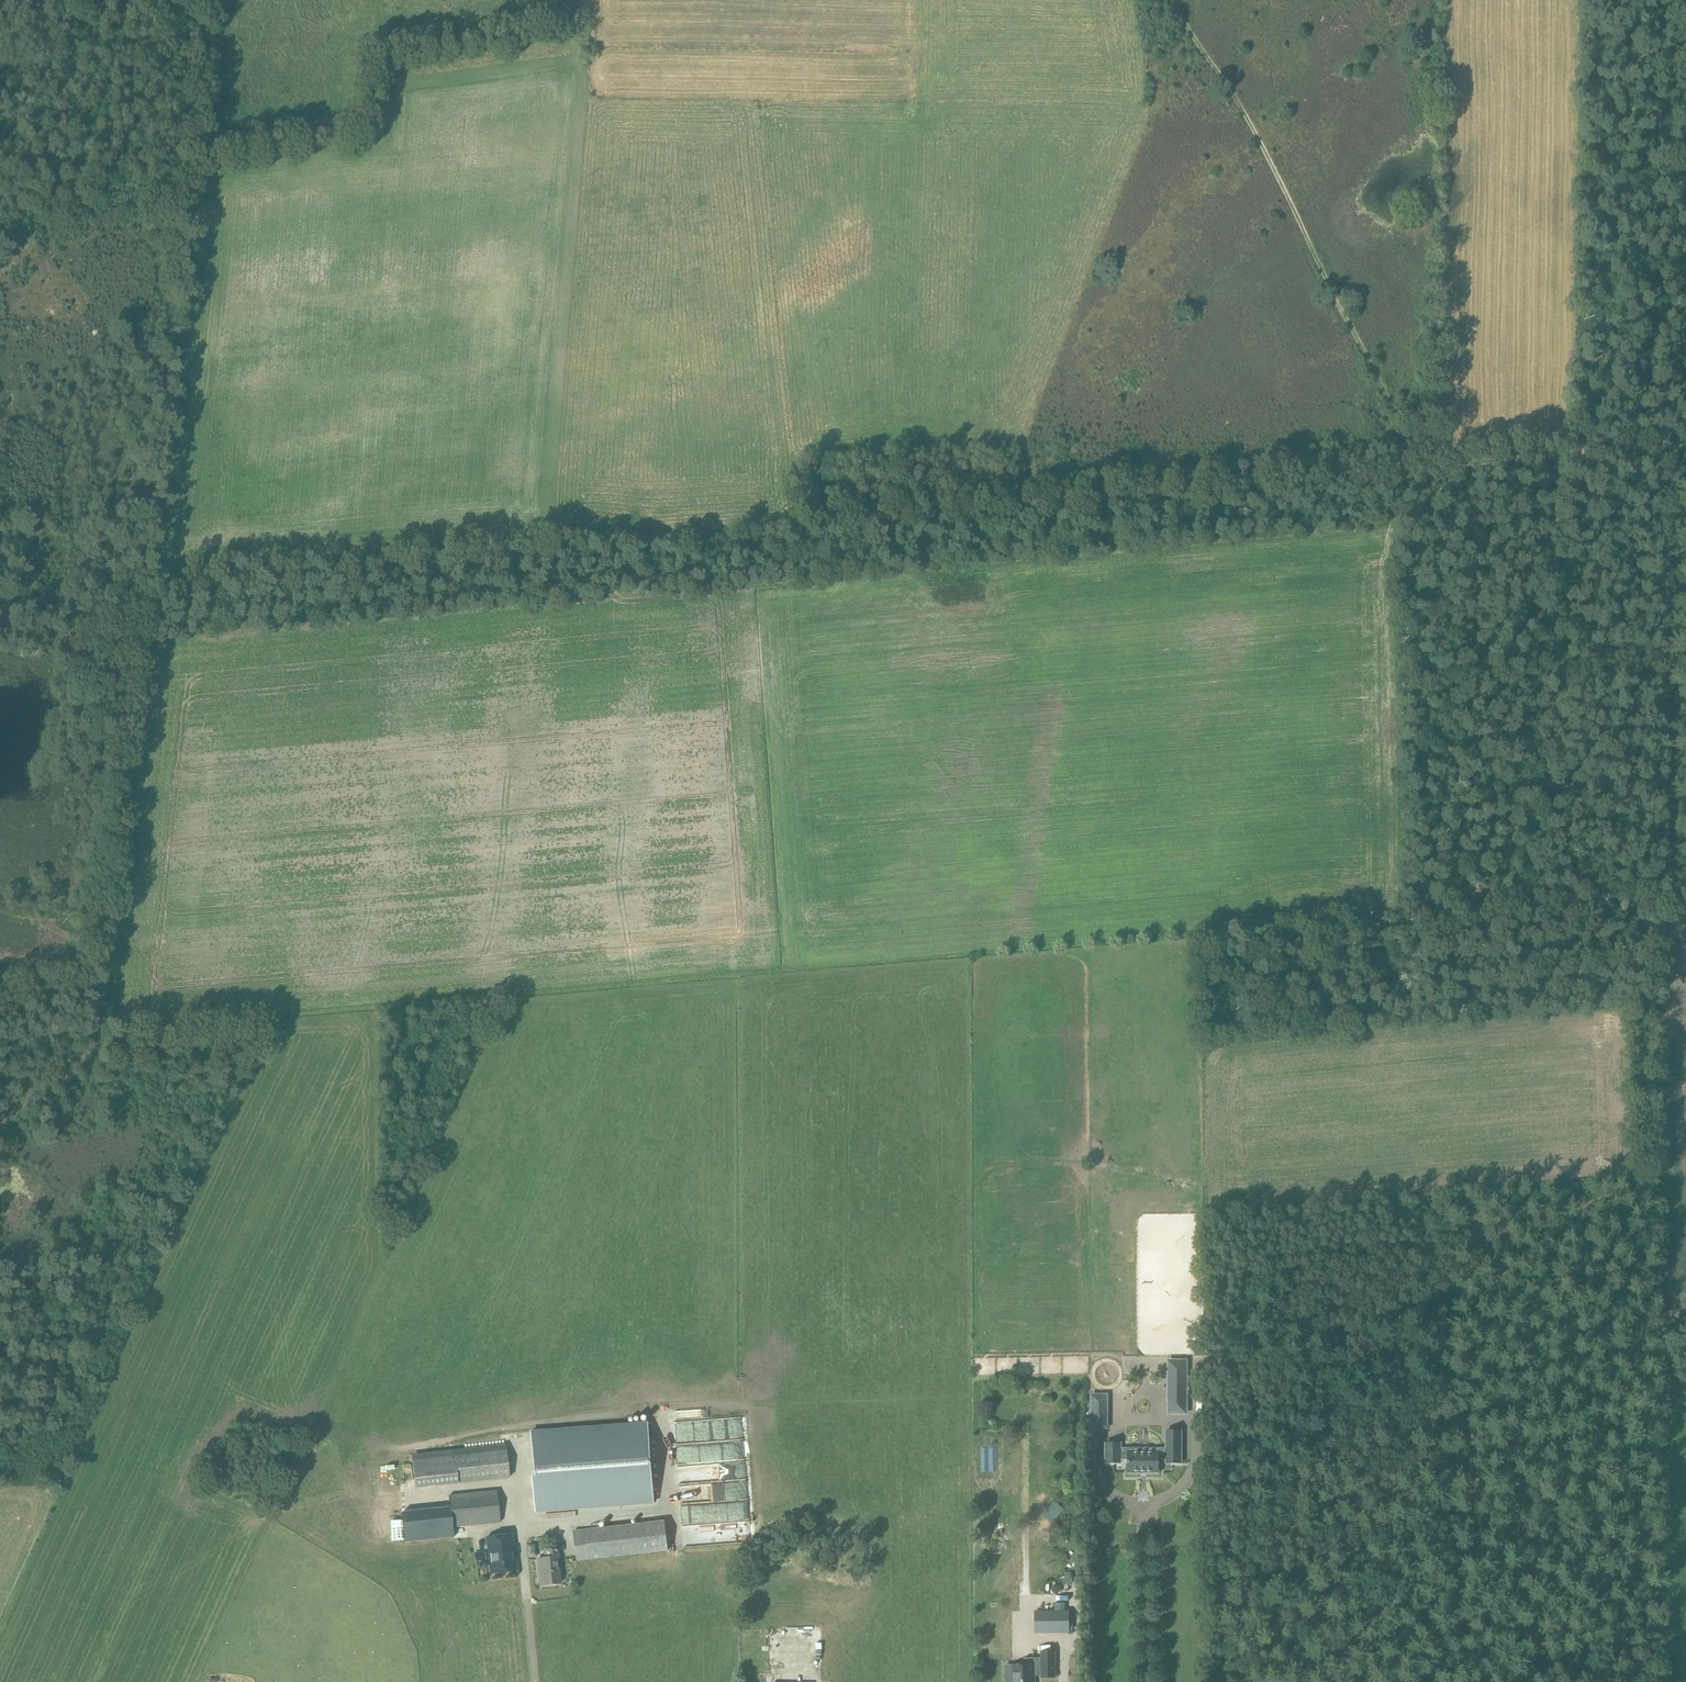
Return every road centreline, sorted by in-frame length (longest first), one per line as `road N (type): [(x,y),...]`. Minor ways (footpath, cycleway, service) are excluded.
road 1 (track): [(1418,462),(631,533),(587,521),(156,565),(99,1041),(86,1061),(36,1066),(0,1136)]
road 2 (track): [(1170,0),(1243,112),(1418,462)]
road 3 (track): [(1668,436),(1675,878)]
road 4 (track): [(1418,462),(1685,435)]

